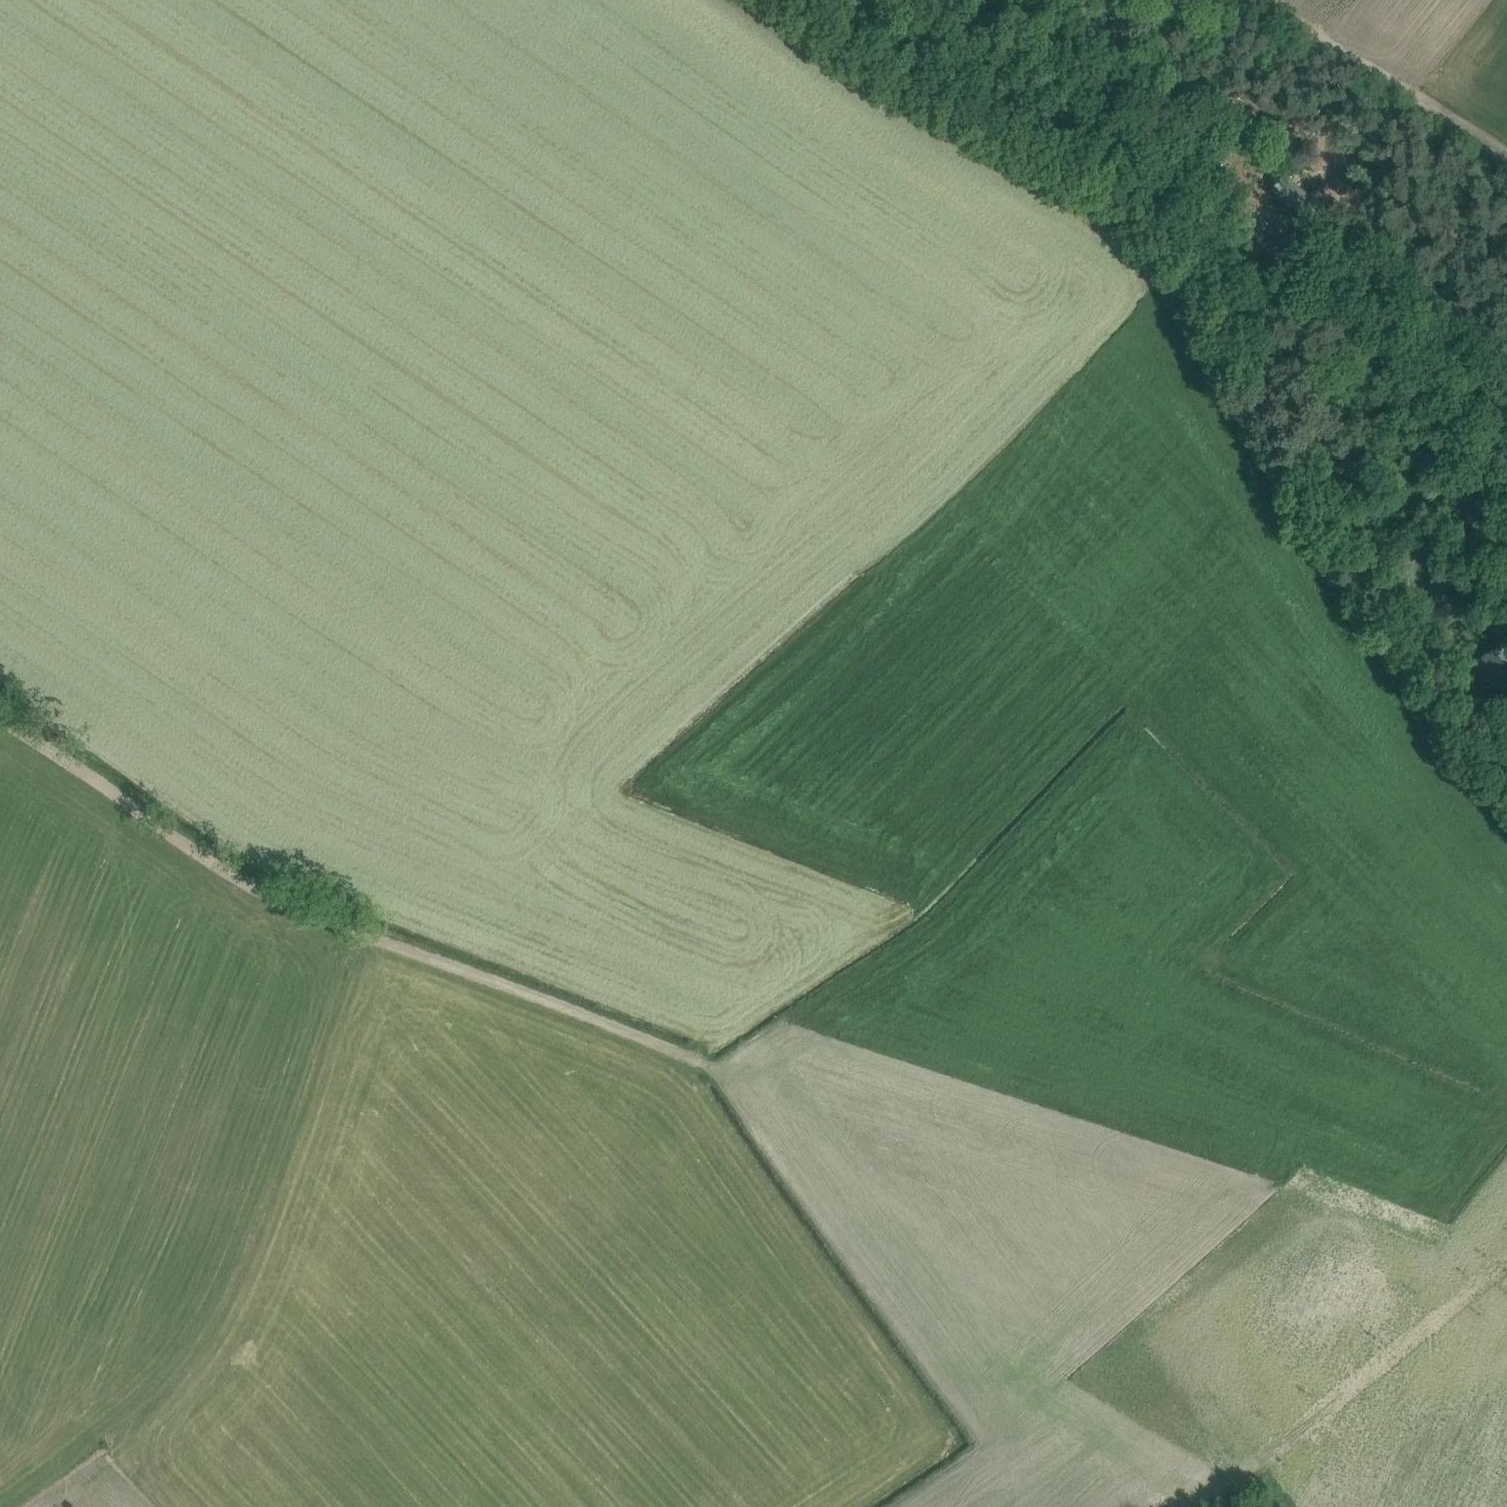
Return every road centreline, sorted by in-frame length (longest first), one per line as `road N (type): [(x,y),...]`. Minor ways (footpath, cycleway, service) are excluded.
road 1 (track): [(0,718),(250,877),(699,1058)]
road 2 (track): [(1259,0),(1506,149)]

